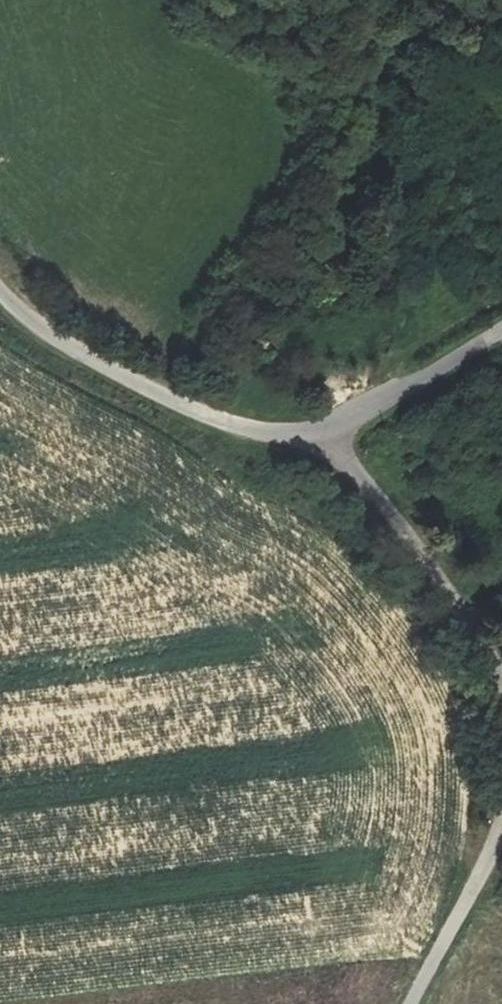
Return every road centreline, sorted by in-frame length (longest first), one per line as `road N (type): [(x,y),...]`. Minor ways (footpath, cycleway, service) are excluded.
road 1 (residential): [(316,431),(263,432),(165,398),(70,347),(0,291)]
road 2 (unclassified): [(316,431),(444,577),(477,623),(501,686)]
road 3 (unclassified): [(501,328),(354,417),(316,431)]
road 4 (unclassified): [(501,821),(409,1003)]

